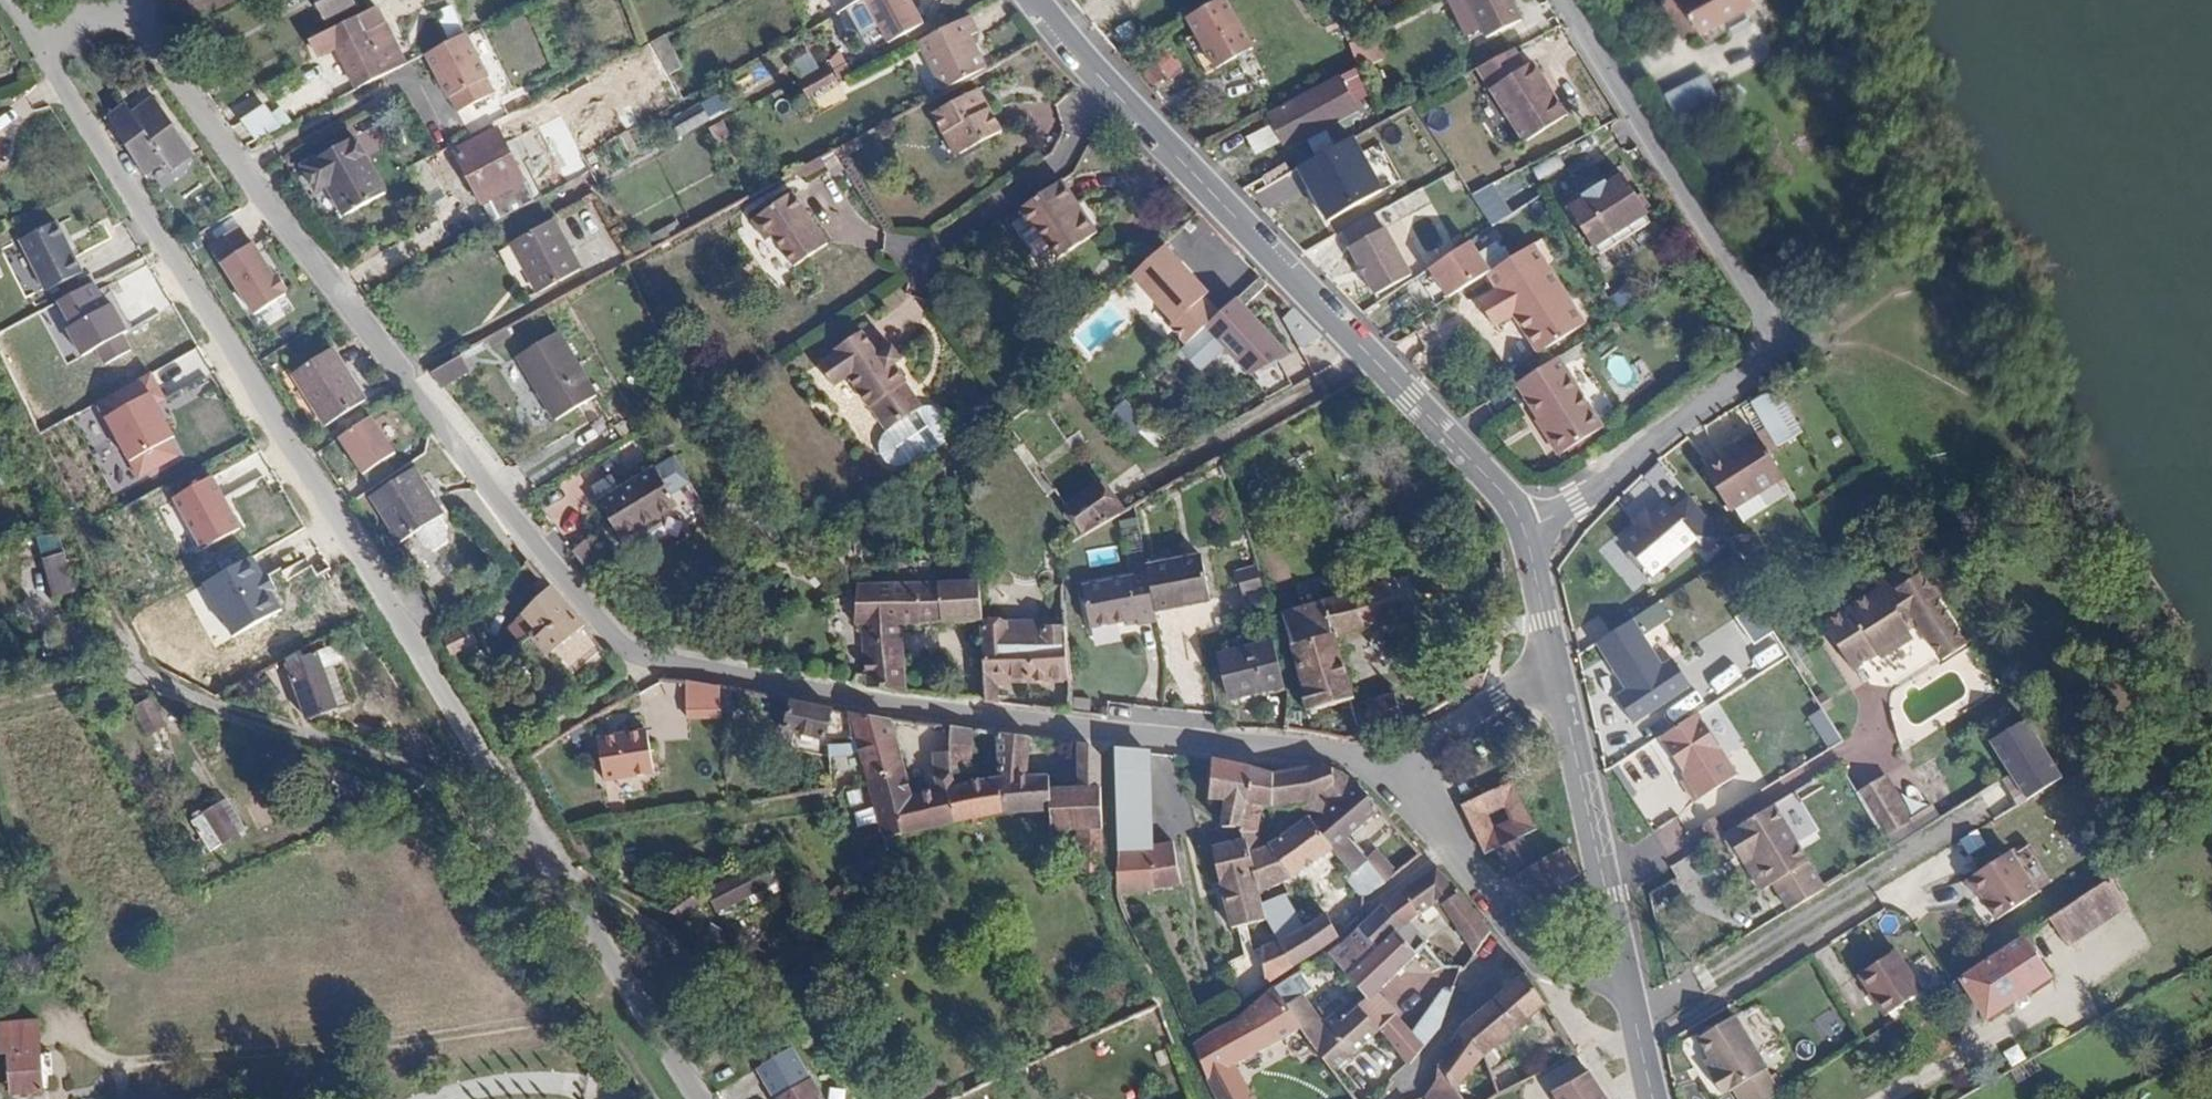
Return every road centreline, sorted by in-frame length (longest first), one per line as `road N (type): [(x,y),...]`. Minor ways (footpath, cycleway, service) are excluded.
road 1 (residential): [(157,30),(174,69),(242,171),(611,639),(634,654),(1108,734),(1327,749),(1394,763)]
road 2 (unclassified): [(694,1098),(569,879),(45,45)]
road 3 (tertiary): [(1042,0),(1175,155),(1507,499),(1523,528)]
road 4 (track): [(0,704),(142,667),(482,808),(556,860)]
road 5 (track): [(109,1068),(575,1019),(606,1032),(650,1098)]
road 6 (residential): [(1781,349),(1763,306),(1565,0)]
road 7 (residential): [(1394,763),(1551,964),(1601,983),(1628,982)]
road 8 (tertiary): [(1552,663),(1628,982)]
road 9 (unclassified): [(1523,528),(1576,504),(1781,349)]
road 10 (residential): [(1394,763),(1552,663)]
road 11 (track): [(628,1098),(514,1085),(444,1098)]
road 12 (tertiary): [(1523,528),(1552,663)]

